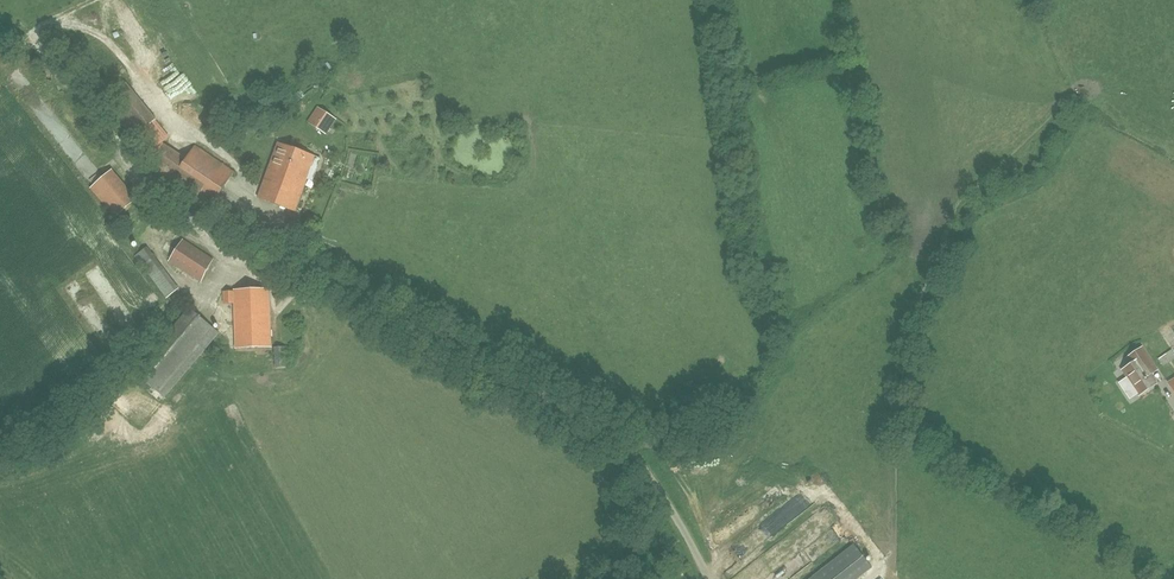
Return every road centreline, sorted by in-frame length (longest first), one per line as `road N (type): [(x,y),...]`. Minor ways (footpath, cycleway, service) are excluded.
road 1 (unclassified): [(705,578),(664,493),(623,443),(298,261)]
road 2 (track): [(22,40),(155,184),(215,217)]

